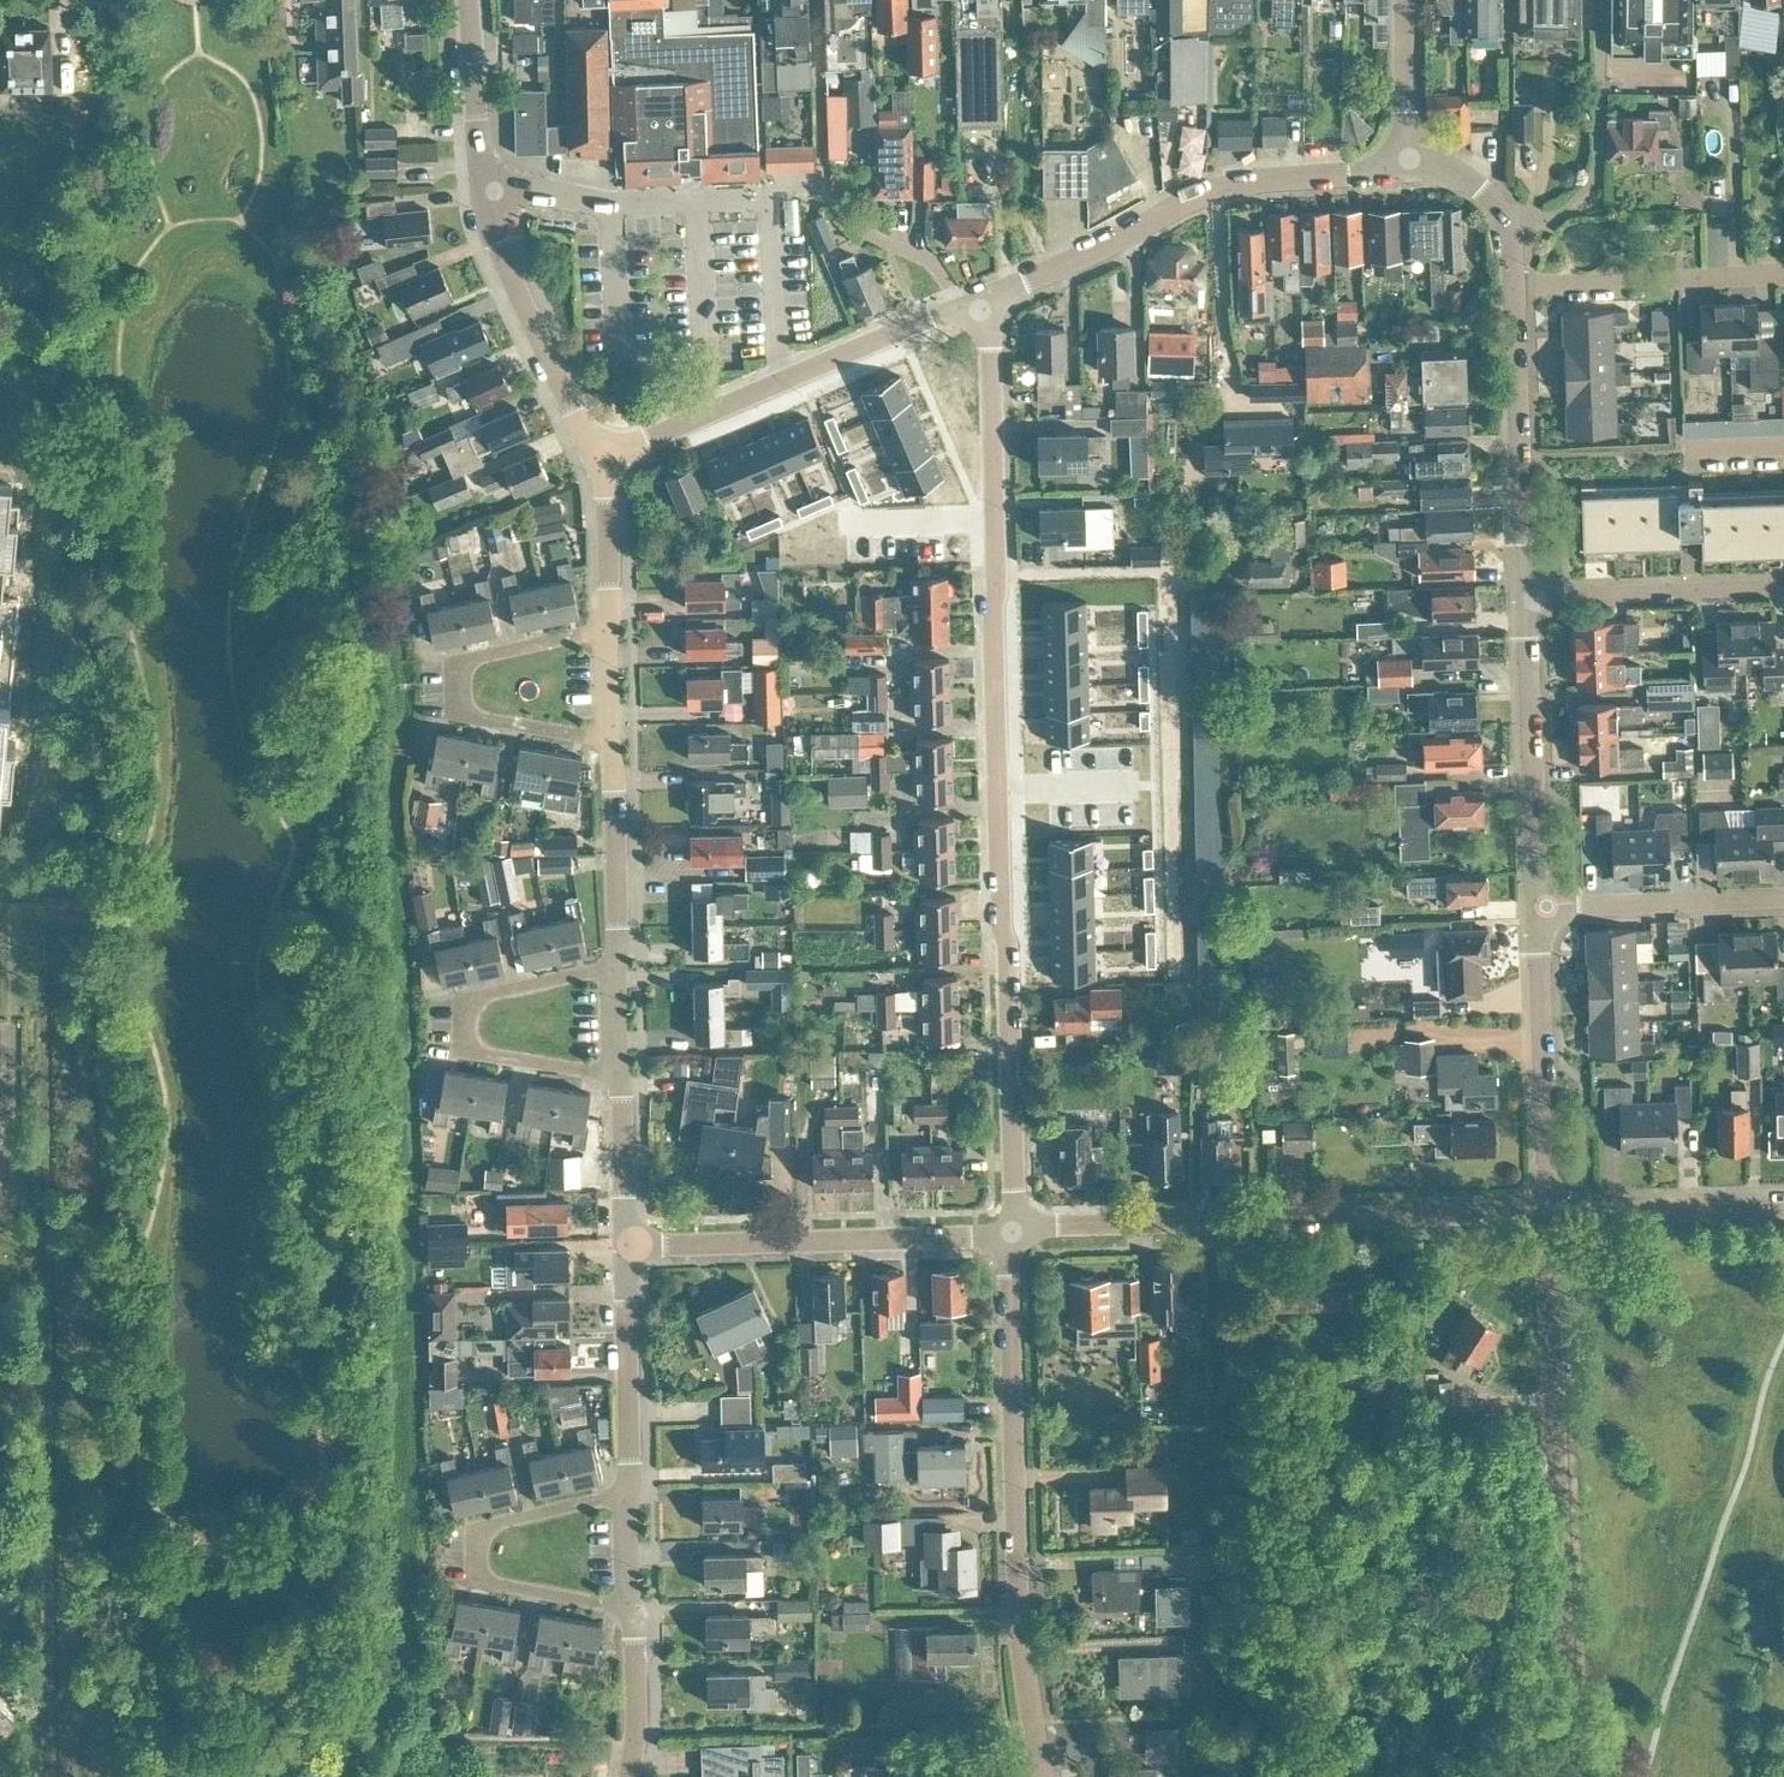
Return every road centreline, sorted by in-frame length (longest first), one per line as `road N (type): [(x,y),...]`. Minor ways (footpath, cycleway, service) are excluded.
road 1 (residential): [(1015,1234),(991,579)]
road 2 (residential): [(1183,972),(1164,574),(991,579)]
road 3 (residential): [(1564,1776),(1547,1212)]
road 4 (residential): [(1045,1776),(1022,1629),(1015,1234)]
road 5 (residential): [(1015,1234),(1547,1212)]
road 6 (residential): [(604,452),(570,405),(494,240),(477,141),(471,0)]
road 7 (residential): [(990,296),(1278,173),(1408,161)]
road 8 (residential): [(604,452),(990,296)]
road 9 (residential): [(613,744),(442,718),(428,694),(444,668),(611,634)]
road 10 (residential): [(618,1084),(449,1052),(436,1030),(451,1005),(614,973)]
road 11 (residential): [(625,1245),(1015,1234)]
road 12 (residential): [(629,1609),(478,1578),(472,1552),(482,1525),(628,1491)]
road 13 (residential): [(1537,907),(1524,595)]
road 14 (residential): [(1524,595),(1516,288)]
road 15 (residential): [(1547,1212),(1537,907)]
road 16 (residential): [(991,579),(990,296)]
road 17 (residential): [(1513,243),(1586,180),(1588,0)]
road 18 (residential): [(1516,288),(1783,279)]
road 19 (residential): [(1524,595),(1783,586)]
road 20 (residential): [(1537,907),(1783,899)]
road 21 (residential): [(628,1491),(625,1245)]
road 22 (residential): [(1547,1212),(1783,1205)]
road 23 (residential): [(614,973),(613,744)]
road 24 (residential): [(611,634),(604,452)]
road 25 (residential): [(625,1776),(629,1609)]
road 26 (residential): [(625,1245),(618,1084)]
road 27 (residential): [(1408,161),(1403,0)]
road 28 (residential): [(1513,243),(1474,181),(1437,162),(1408,161)]

